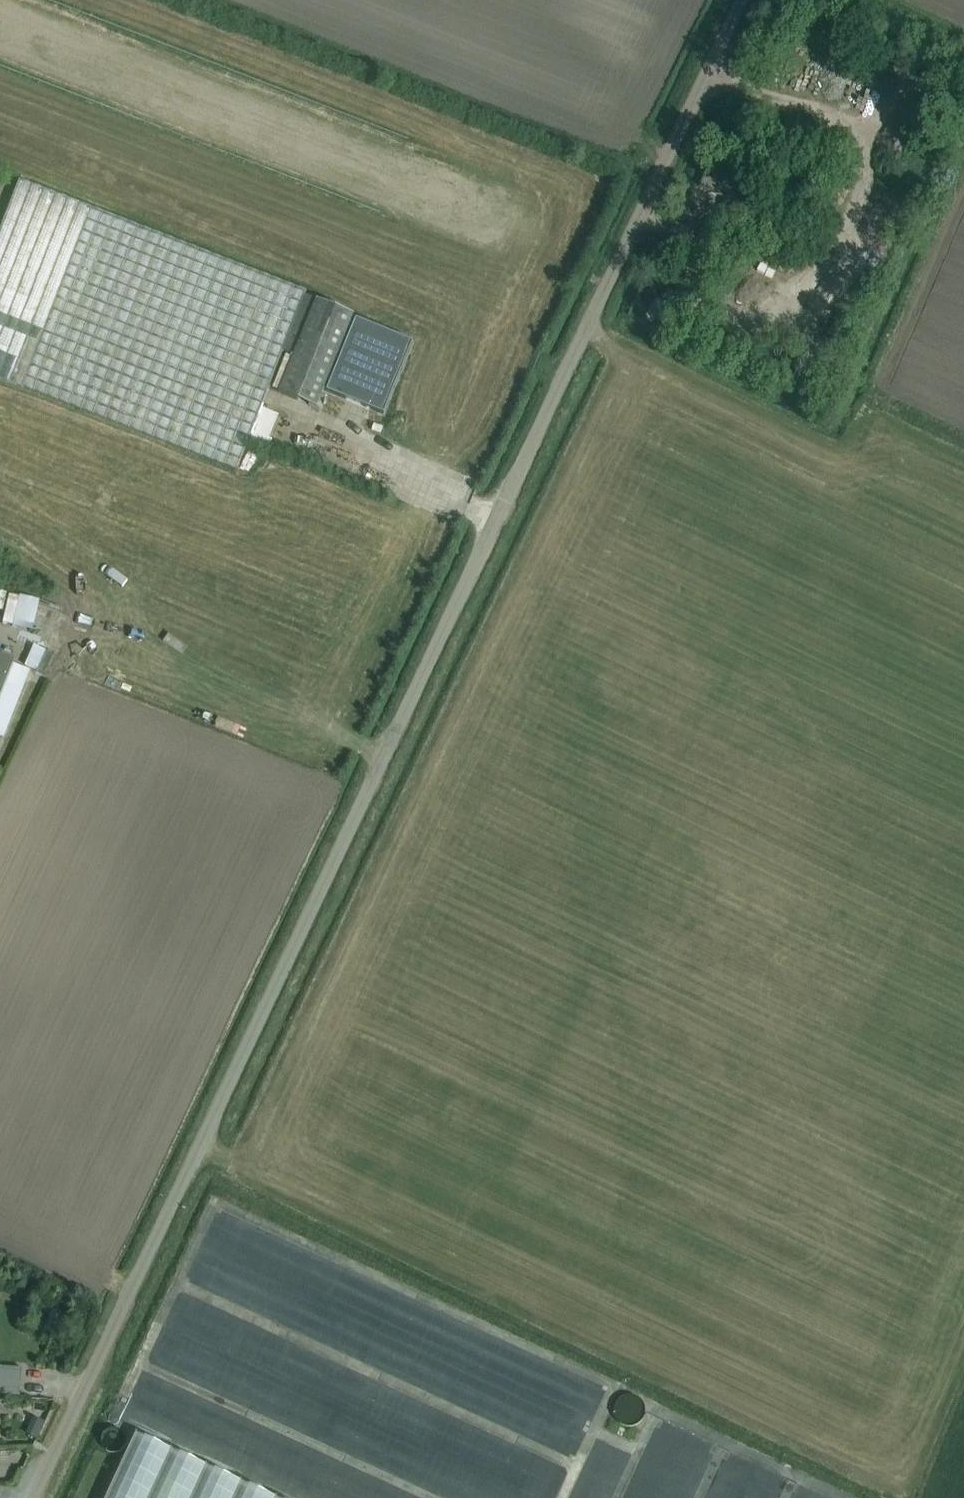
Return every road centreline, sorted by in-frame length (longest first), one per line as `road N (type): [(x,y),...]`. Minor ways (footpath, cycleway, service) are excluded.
road 1 (unclassified): [(33,1497),(738,0)]

